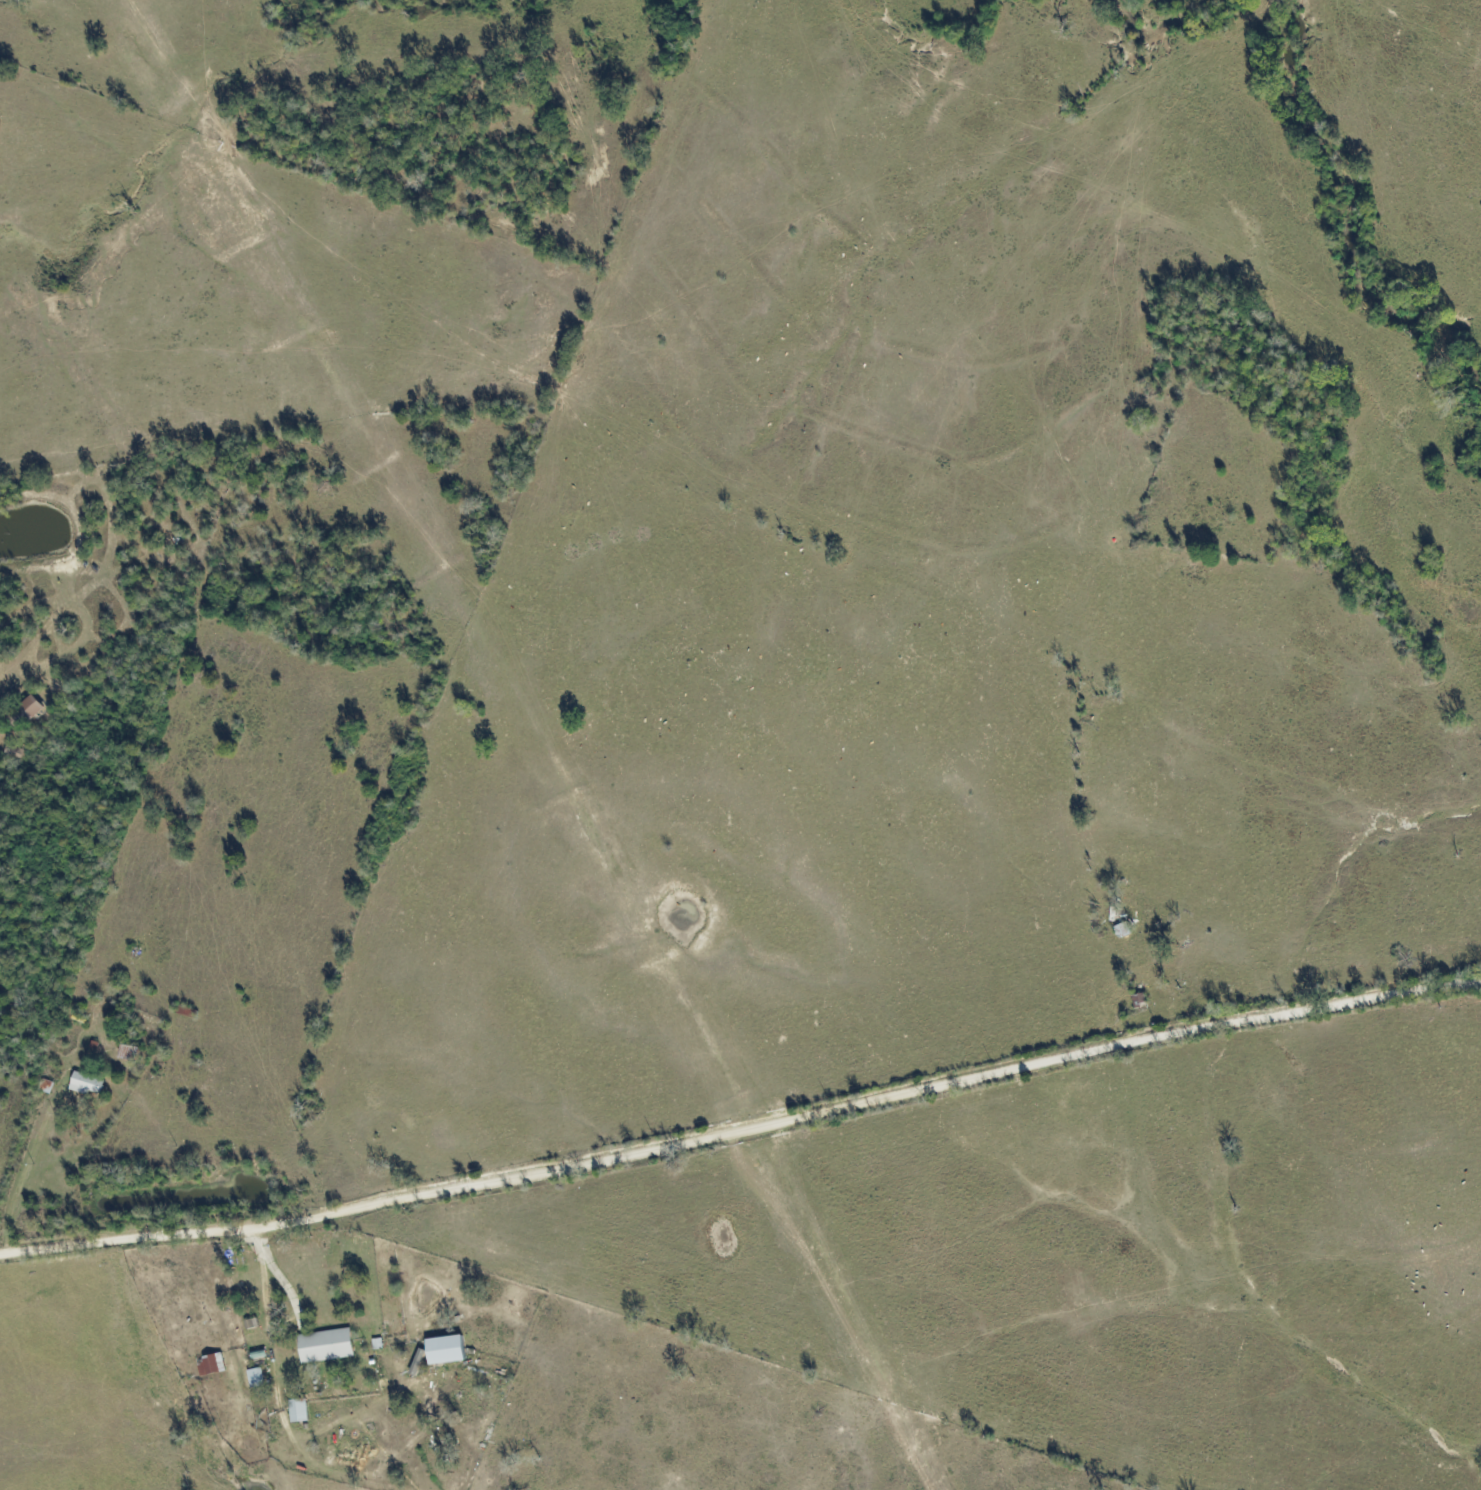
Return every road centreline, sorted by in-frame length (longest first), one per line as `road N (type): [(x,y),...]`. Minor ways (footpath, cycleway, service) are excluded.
road 1 (residential): [(0,1256),(252,1230),(723,1138),(1325,1002),(1480,983)]
road 2 (track): [(799,0),(852,177),(908,264),(1051,429),(1101,523),(1158,666),(1174,748),(1173,822),(1191,887)]

